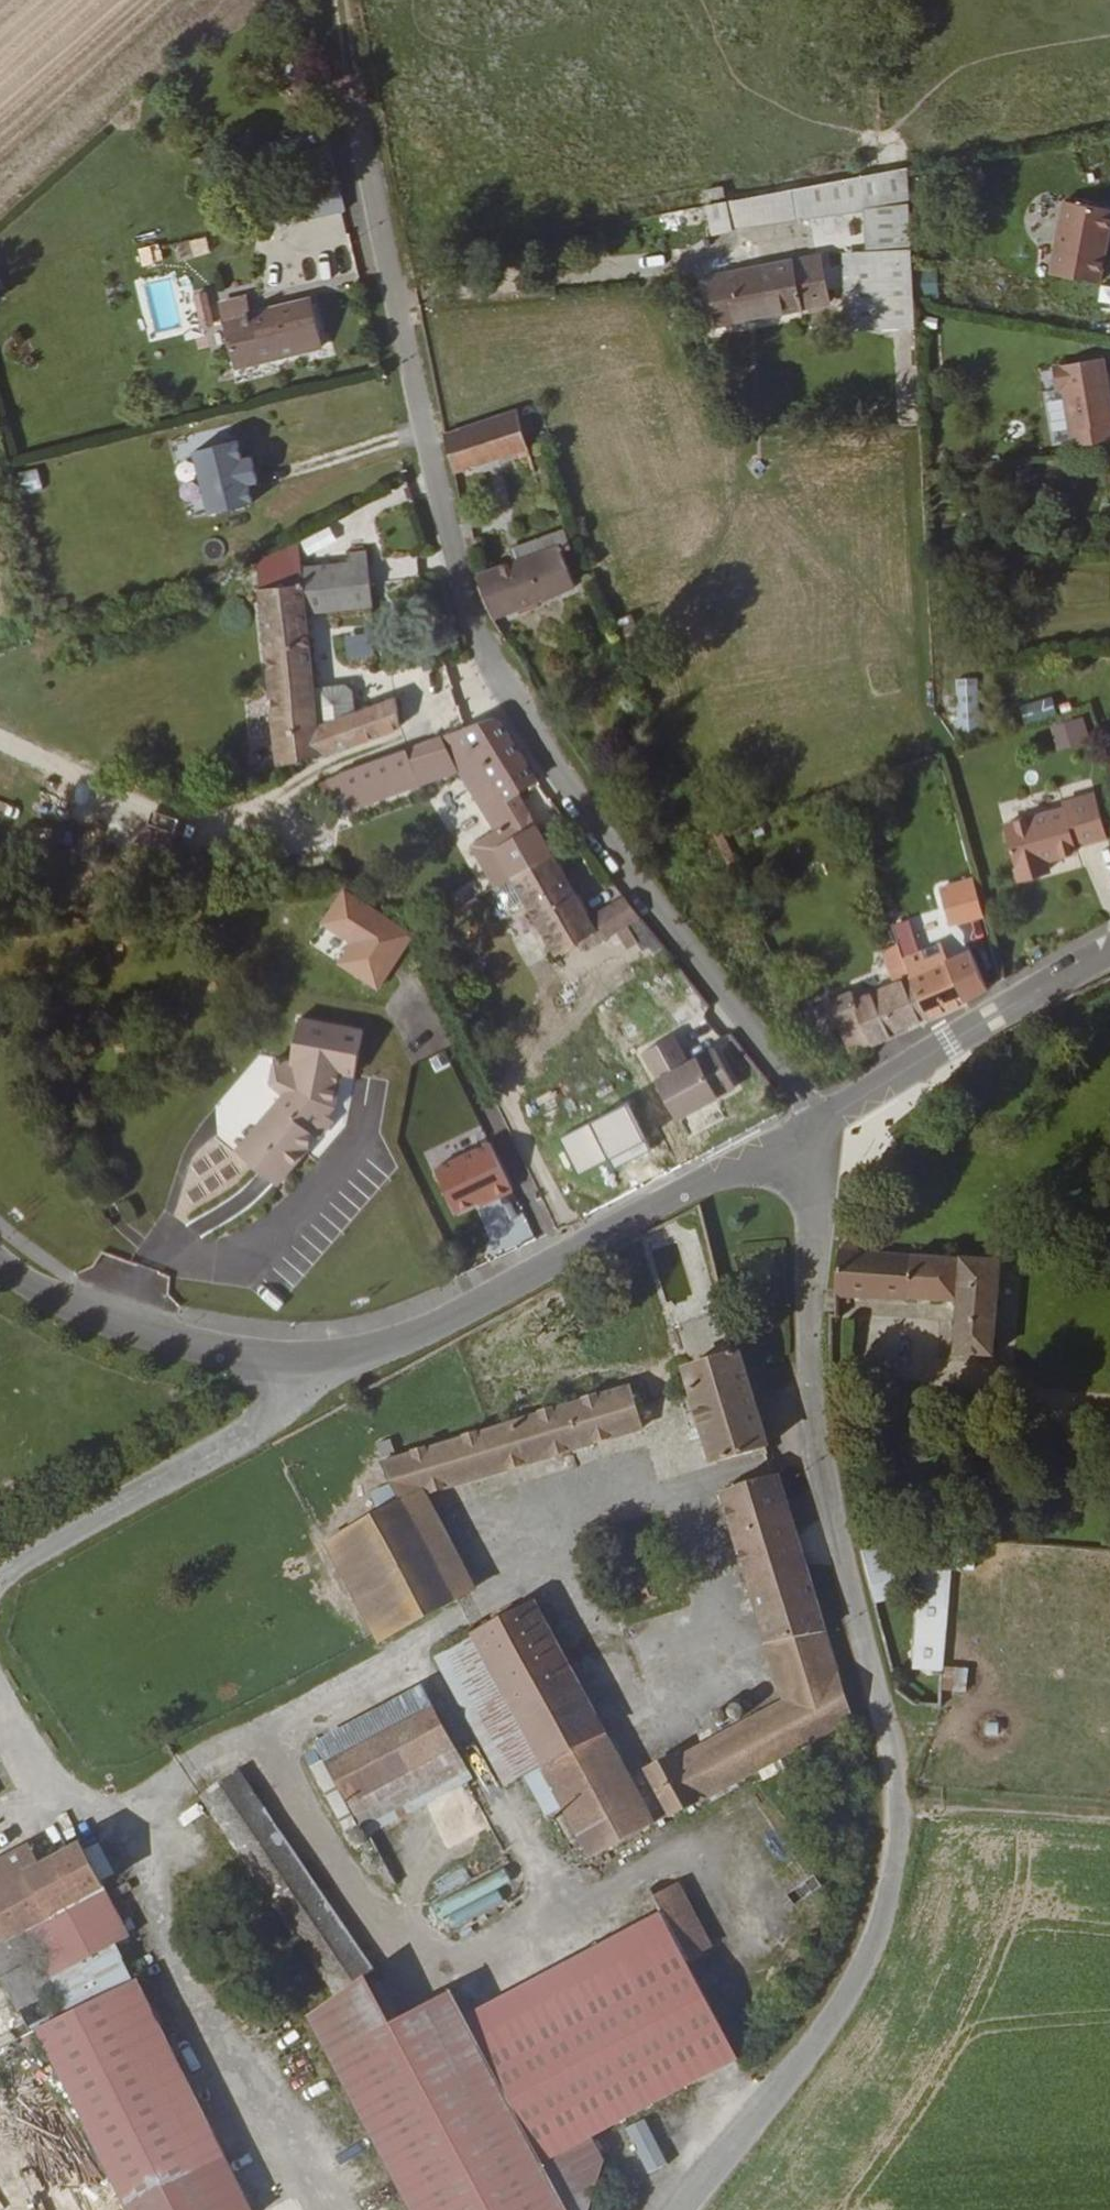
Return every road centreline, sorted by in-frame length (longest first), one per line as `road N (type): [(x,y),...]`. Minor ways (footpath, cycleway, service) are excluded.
road 1 (residential): [(682,2209),(843,1997),(882,1923),(898,1853),(898,1763),(819,1437),(810,1347),(818,1123)]
road 2 (residential): [(818,1123),(621,863),(492,664),(451,541),(375,203)]
road 3 (tertiary): [(307,1357),(384,1353),(818,1123)]
road 4 (residential): [(0,1570),(293,1396),(307,1357)]
road 5 (tertiary): [(818,1123),(1109,951)]
road 6 (tertiary): [(0,1263),(82,1309),(236,1361),(307,1357)]
road 7 (track): [(375,203),(346,0)]

